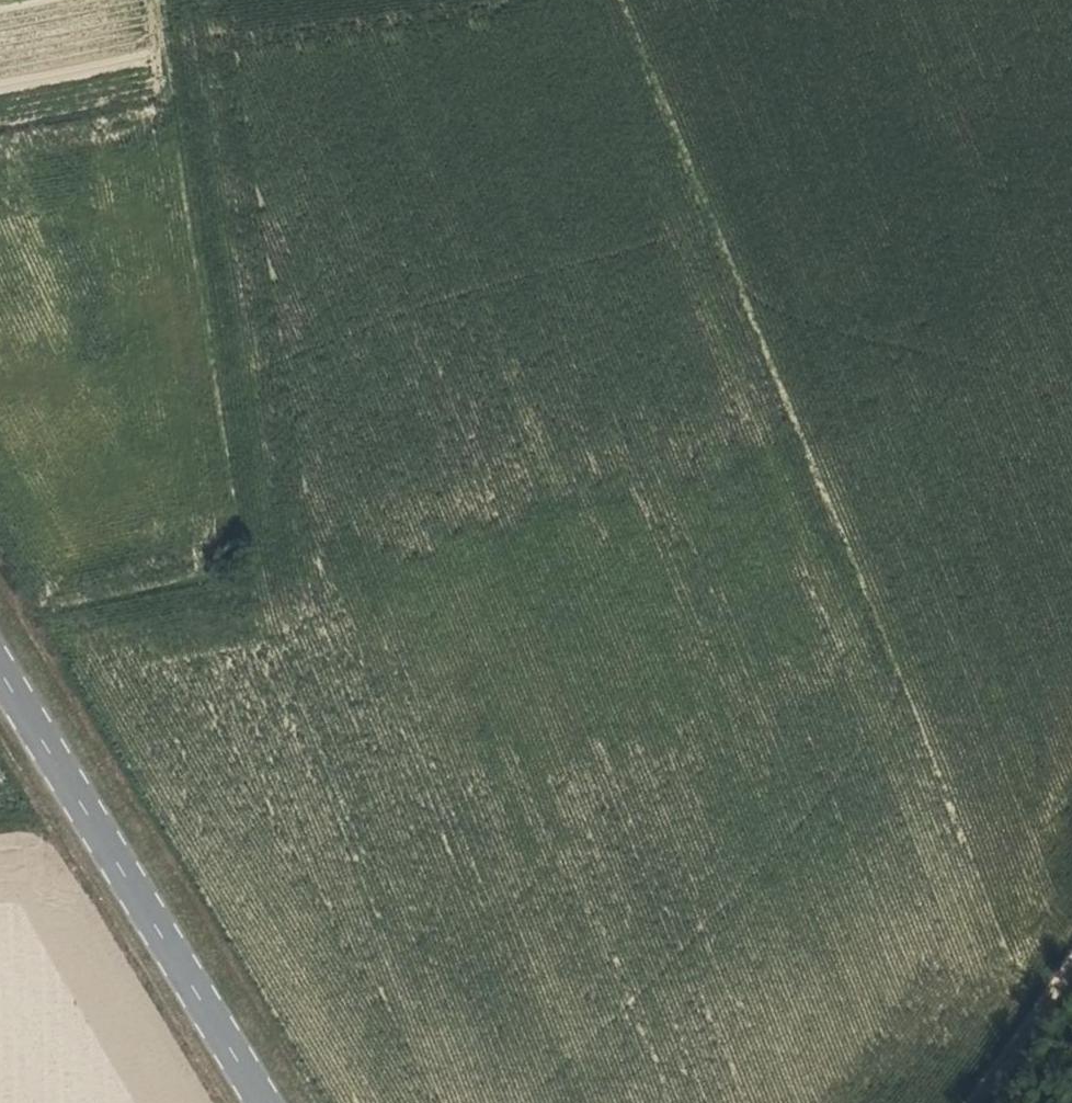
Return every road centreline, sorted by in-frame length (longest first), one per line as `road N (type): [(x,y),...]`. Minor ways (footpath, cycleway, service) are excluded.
road 1 (tertiary): [(257,1102),(0,673)]
road 2 (track): [(1071,998),(987,1102)]

